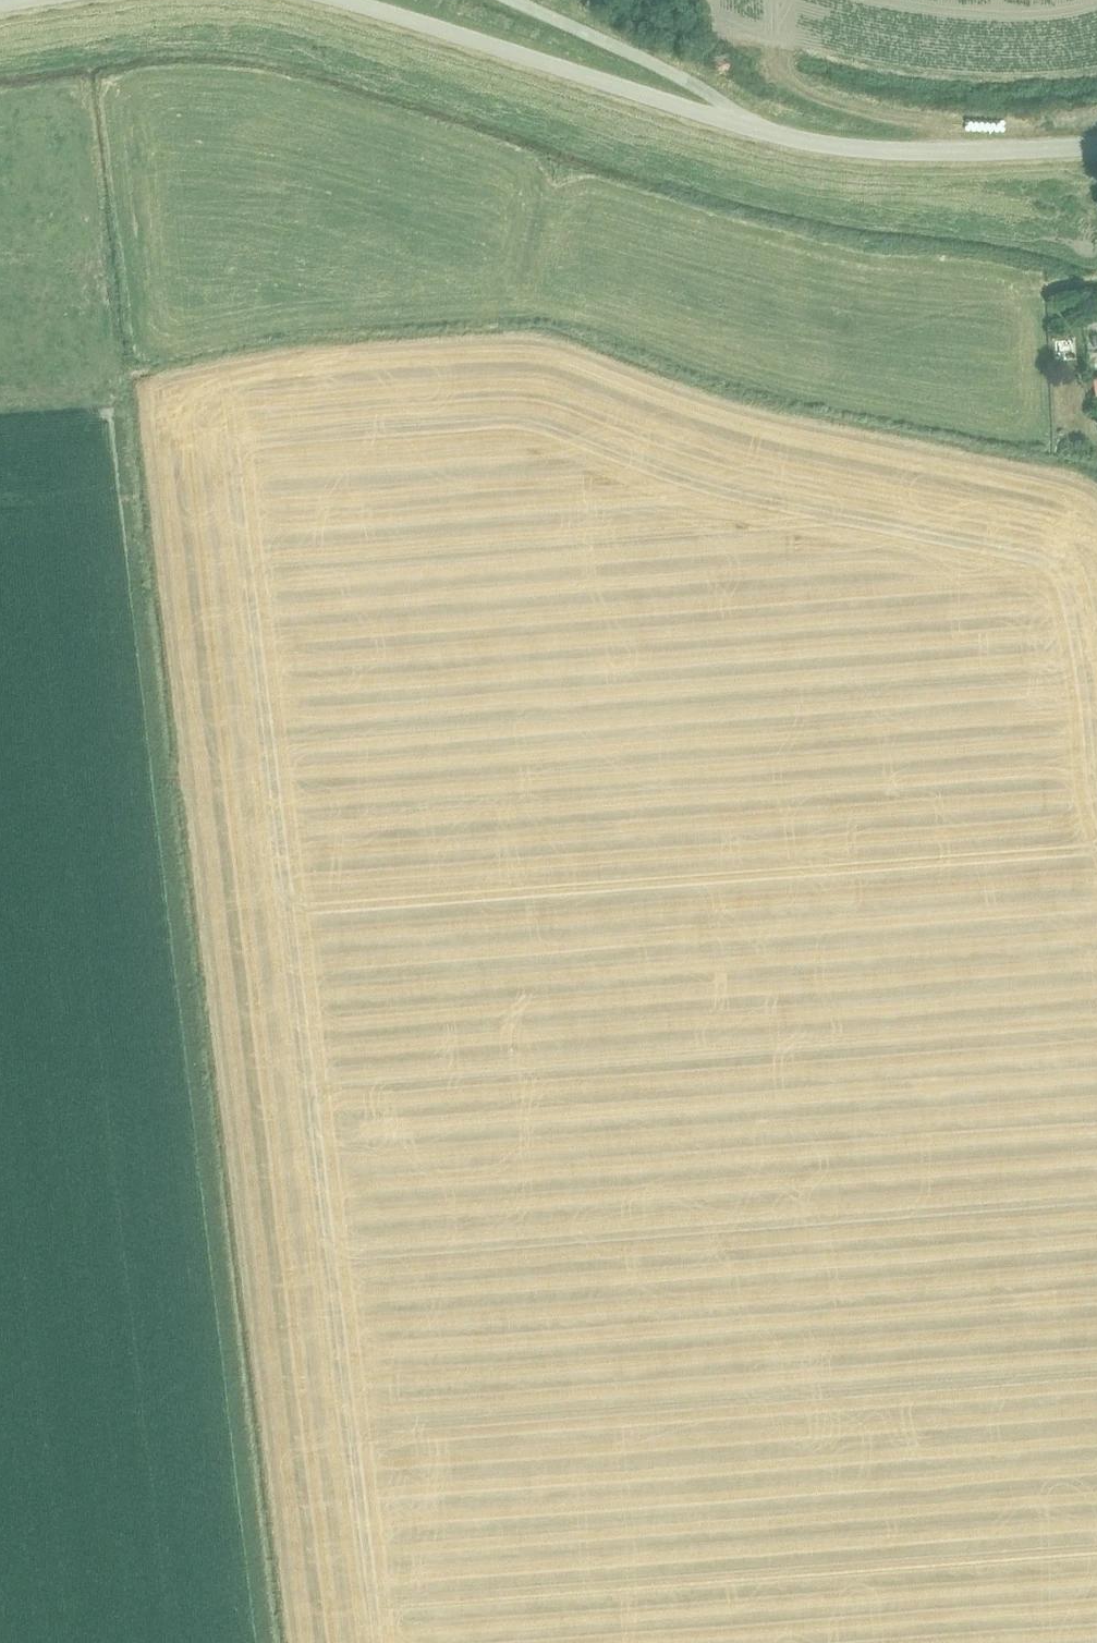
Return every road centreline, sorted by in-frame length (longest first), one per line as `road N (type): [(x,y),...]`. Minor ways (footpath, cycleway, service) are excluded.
road 1 (unclassified): [(348,0),(840,149),(1096,146)]

